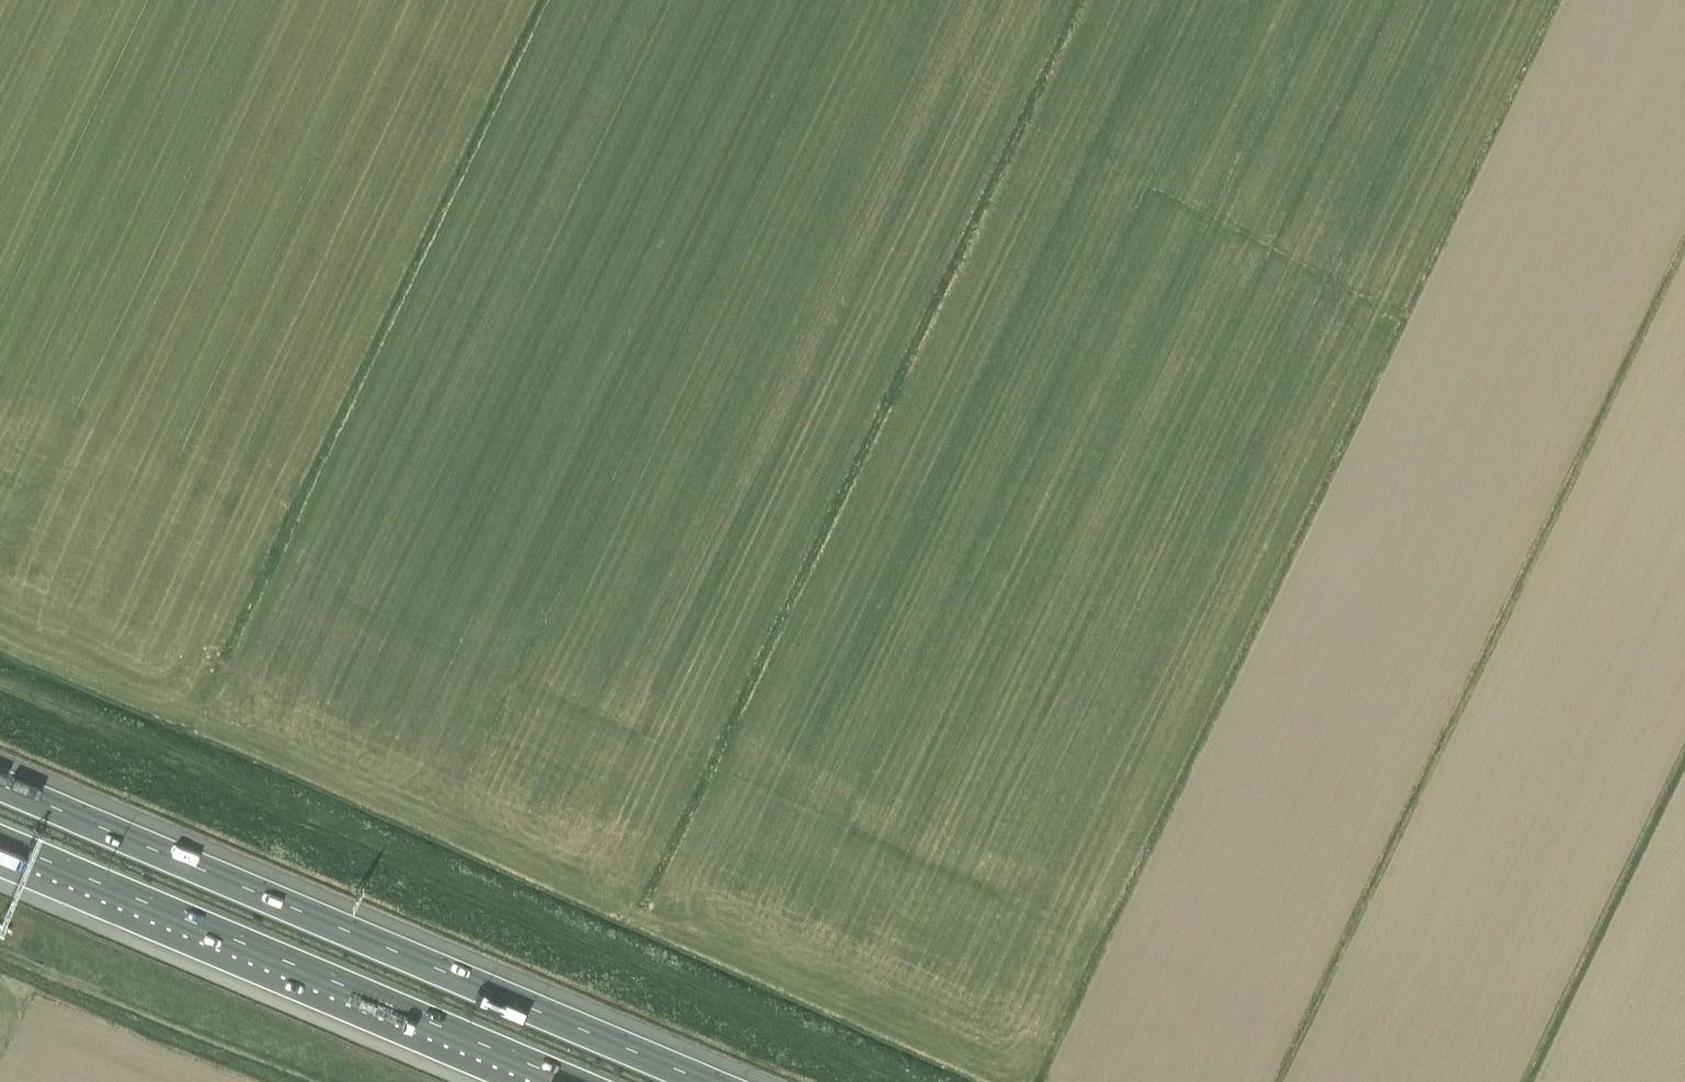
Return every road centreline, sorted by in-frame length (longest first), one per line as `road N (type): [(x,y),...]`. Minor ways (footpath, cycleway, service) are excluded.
road 1 (motorway): [(711,1081),(0,776)]
road 2 (motorway): [(0,844),(571,1081)]

